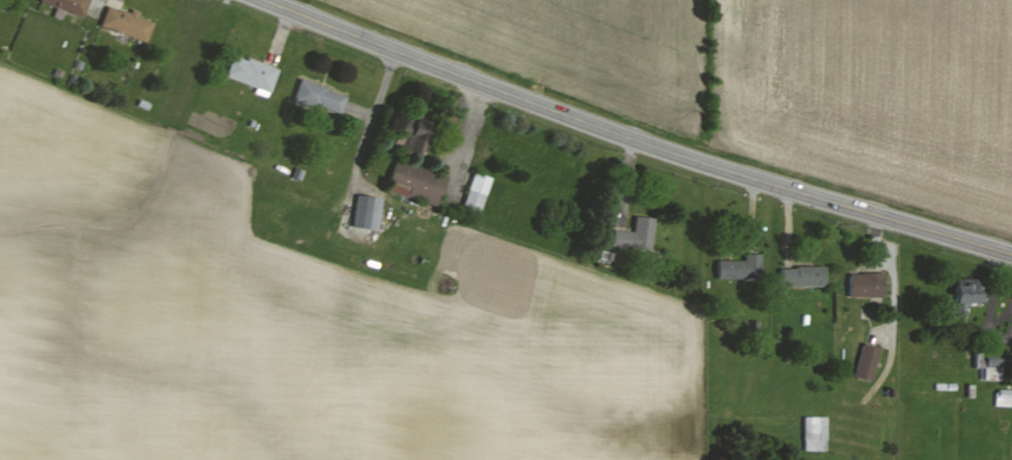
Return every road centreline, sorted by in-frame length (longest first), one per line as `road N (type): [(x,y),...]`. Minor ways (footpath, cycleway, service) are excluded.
road 1 (primary): [(1011,253),(674,151),(267,0)]

